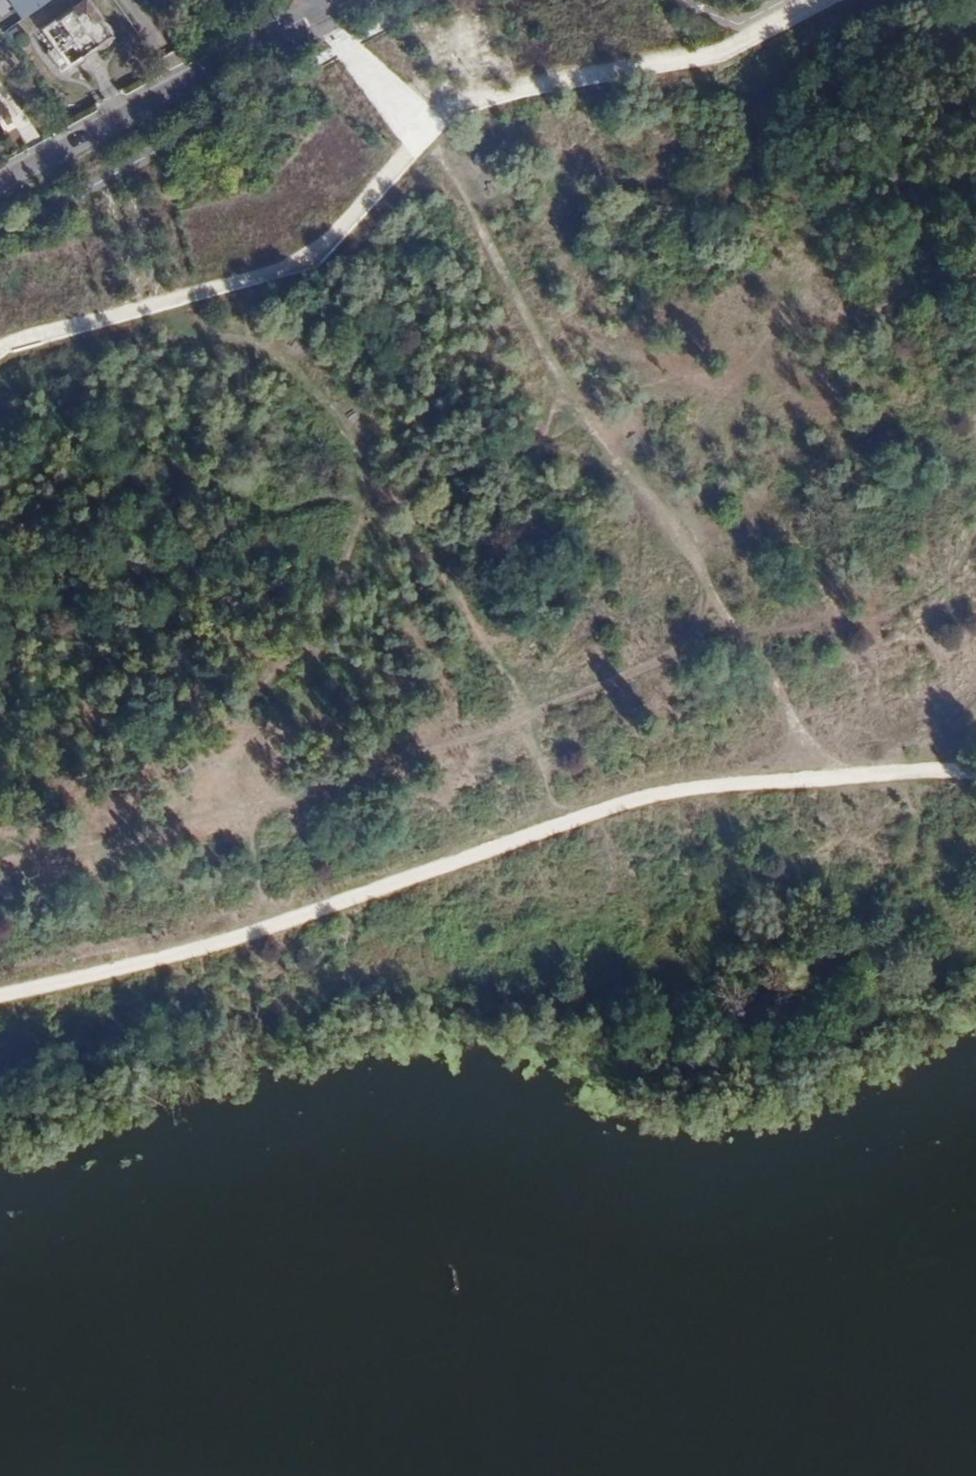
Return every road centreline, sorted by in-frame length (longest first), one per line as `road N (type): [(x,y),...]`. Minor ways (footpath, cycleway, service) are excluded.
road 1 (unclassified): [(323,12),(0,180)]

